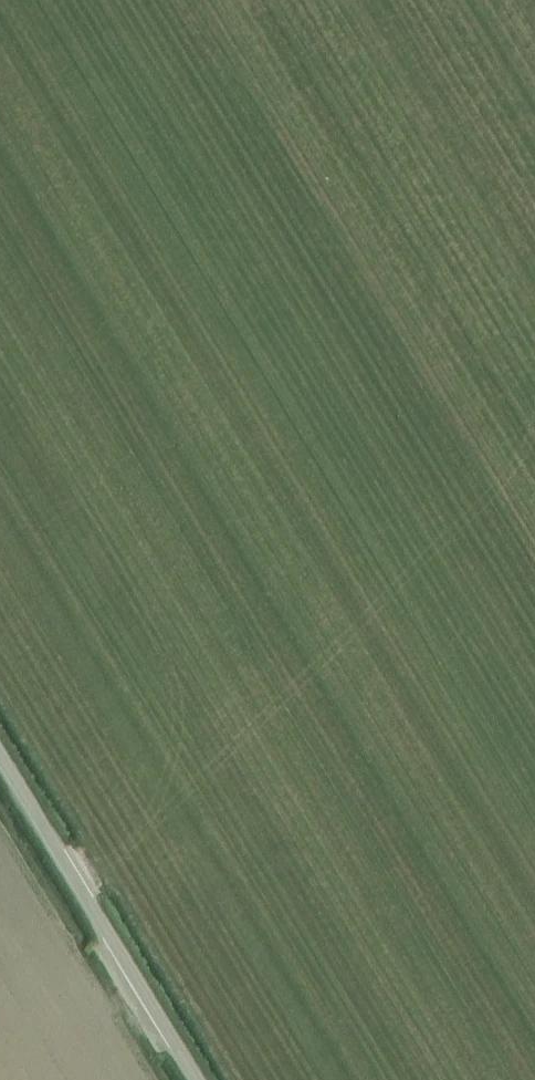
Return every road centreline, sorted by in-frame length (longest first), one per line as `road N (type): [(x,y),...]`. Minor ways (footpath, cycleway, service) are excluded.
road 1 (unclassified): [(196,1079),(0,757)]

